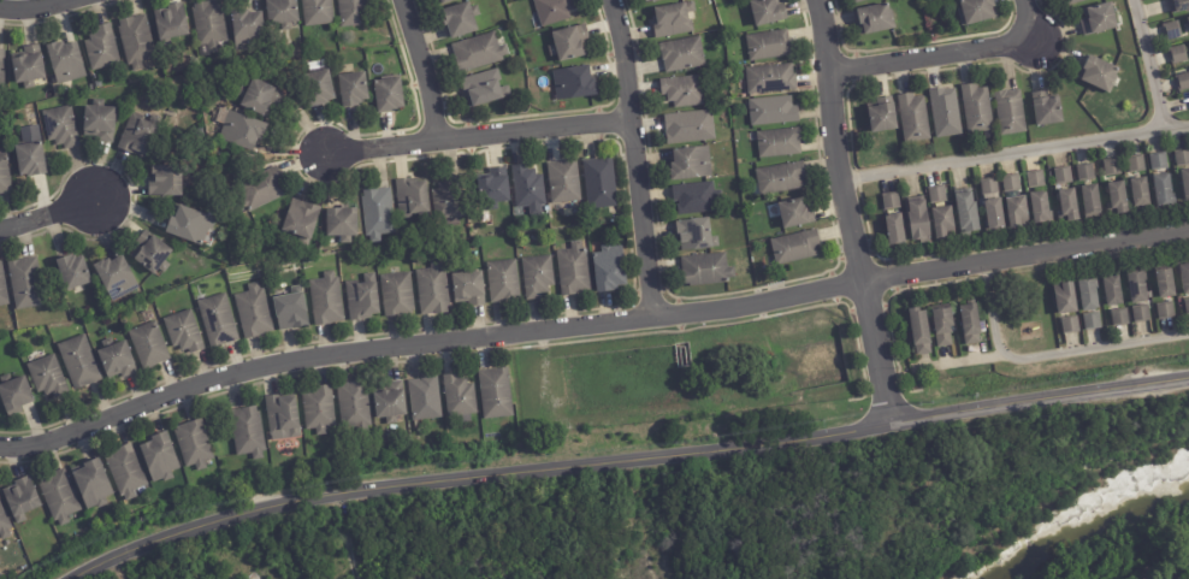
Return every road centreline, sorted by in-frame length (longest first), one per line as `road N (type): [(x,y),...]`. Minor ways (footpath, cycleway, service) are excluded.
road 1 (residential): [(1188,228),(743,306),(280,362),(53,441),(0,446)]
road 2 (tertiary): [(75,578),(165,534),(330,495),(724,449),(1188,377)]
road 3 (residential): [(891,424),(813,0)]
road 4 (residential): [(611,0),(637,123),(653,317)]
road 5 (residential): [(637,123),(327,159)]
road 6 (residential): [(1027,0),(1040,41),(828,70)]
road 7 (residential): [(404,0),(445,143)]

